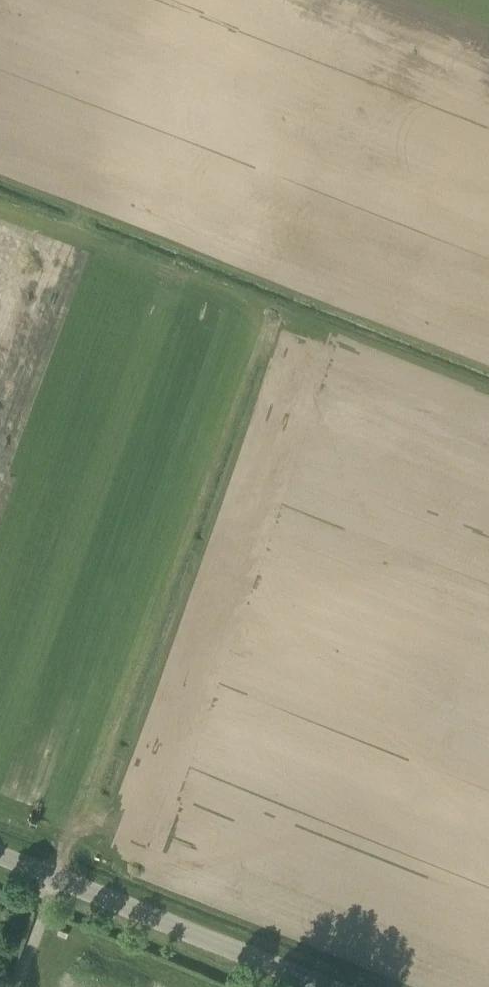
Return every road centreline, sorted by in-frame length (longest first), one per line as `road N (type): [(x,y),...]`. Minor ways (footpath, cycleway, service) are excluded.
road 1 (unclassified): [(346,986),(0,846)]

